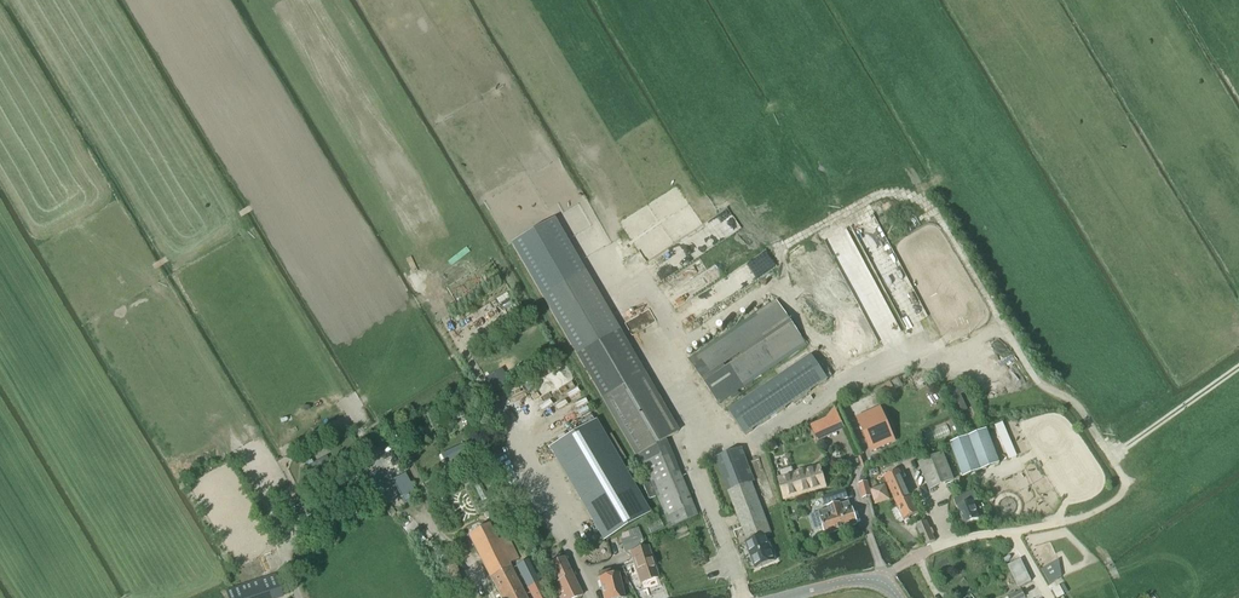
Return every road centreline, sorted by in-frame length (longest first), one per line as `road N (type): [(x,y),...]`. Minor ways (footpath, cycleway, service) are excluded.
road 1 (track): [(1010,532),(1083,517),(1117,499),(1124,479),(1076,405),(1037,382),(925,203),(882,193),(785,243),(787,301)]
road 2 (track): [(1112,456),(1238,367)]
road 3 (tertiary): [(899,597),(869,579),(781,597)]

